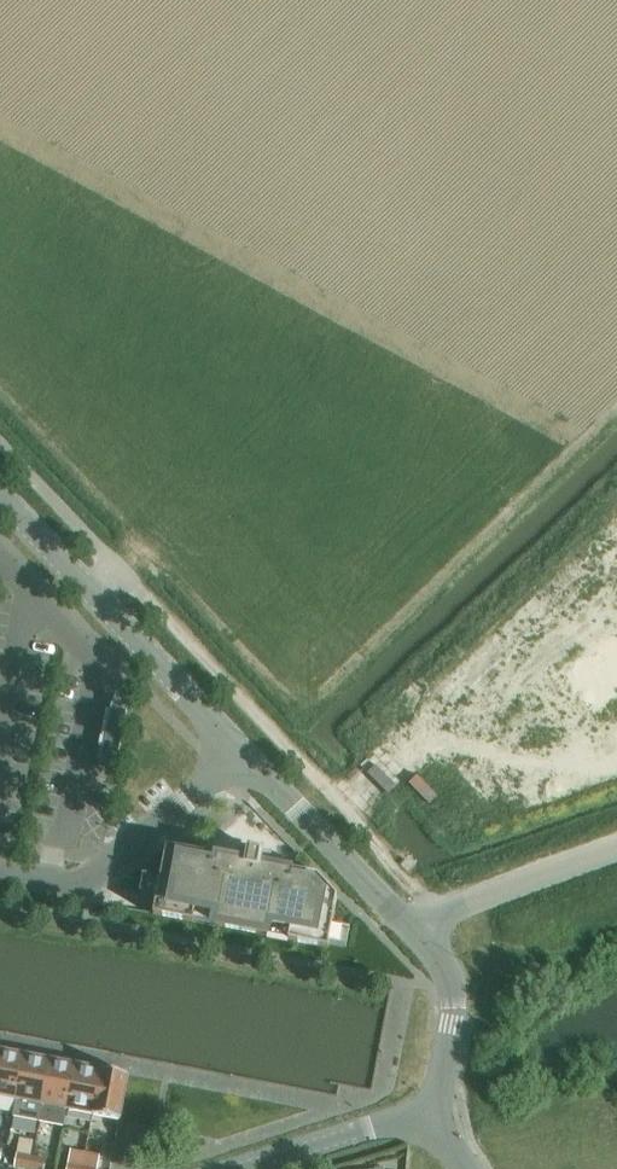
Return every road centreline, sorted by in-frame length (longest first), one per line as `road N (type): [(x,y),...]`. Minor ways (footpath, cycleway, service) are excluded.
road 1 (residential): [(0,509),(243,753)]
road 2 (residential): [(0,874),(84,880),(243,753)]
road 3 (residential): [(243,753),(419,934)]
road 4 (unclassified): [(616,849),(449,909),(419,934)]
road 5 (residential): [(419,934),(454,993),(429,1119)]
road 6 (residential): [(429,1119),(364,1130),(241,1168)]

